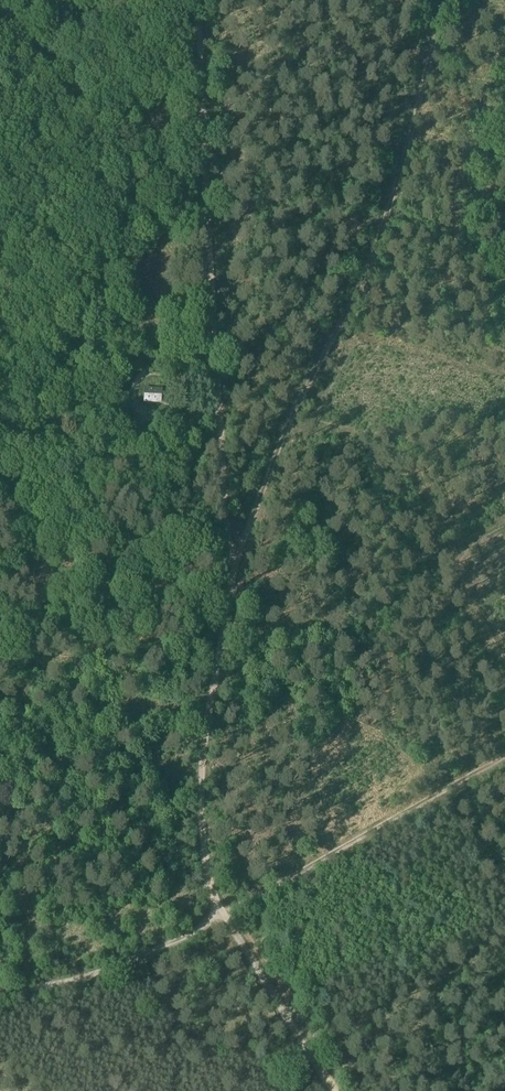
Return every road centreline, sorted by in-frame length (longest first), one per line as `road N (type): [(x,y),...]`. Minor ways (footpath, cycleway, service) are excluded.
road 1 (track): [(236,595),(265,462),(364,267),(449,0)]
road 2 (track): [(198,0),(236,595)]
road 3 (track): [(0,995),(54,991),(173,950),(504,755)]
road 4 (track): [(334,1090),(227,916),(210,866),(210,736),(236,595)]

